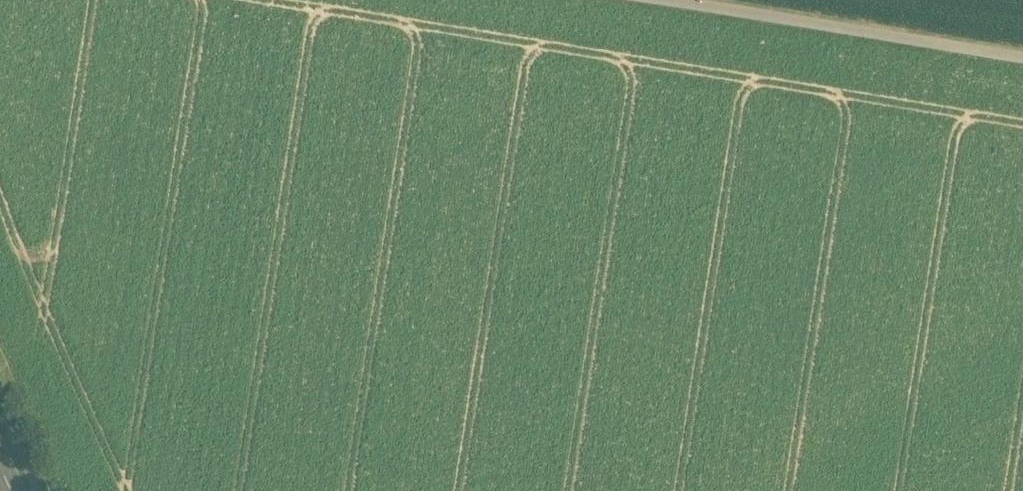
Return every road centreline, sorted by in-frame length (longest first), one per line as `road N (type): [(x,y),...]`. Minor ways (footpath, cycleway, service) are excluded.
road 1 (track): [(1022,62),(626,0)]

